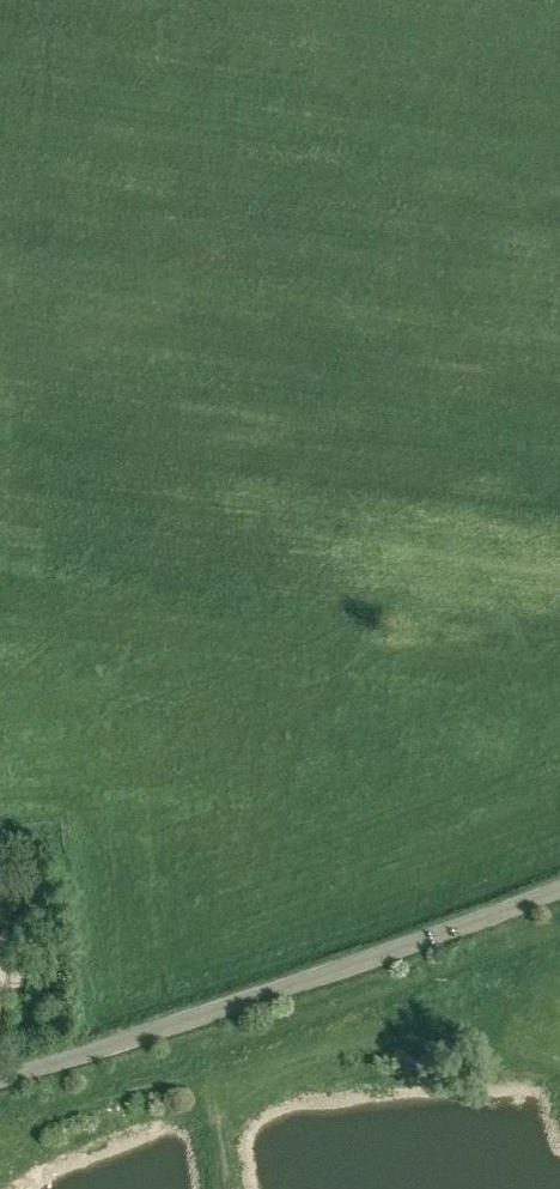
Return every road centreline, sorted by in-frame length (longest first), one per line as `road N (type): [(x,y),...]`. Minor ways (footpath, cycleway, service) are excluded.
road 1 (unclassified): [(0,1080),(198,1020),(559,891)]

